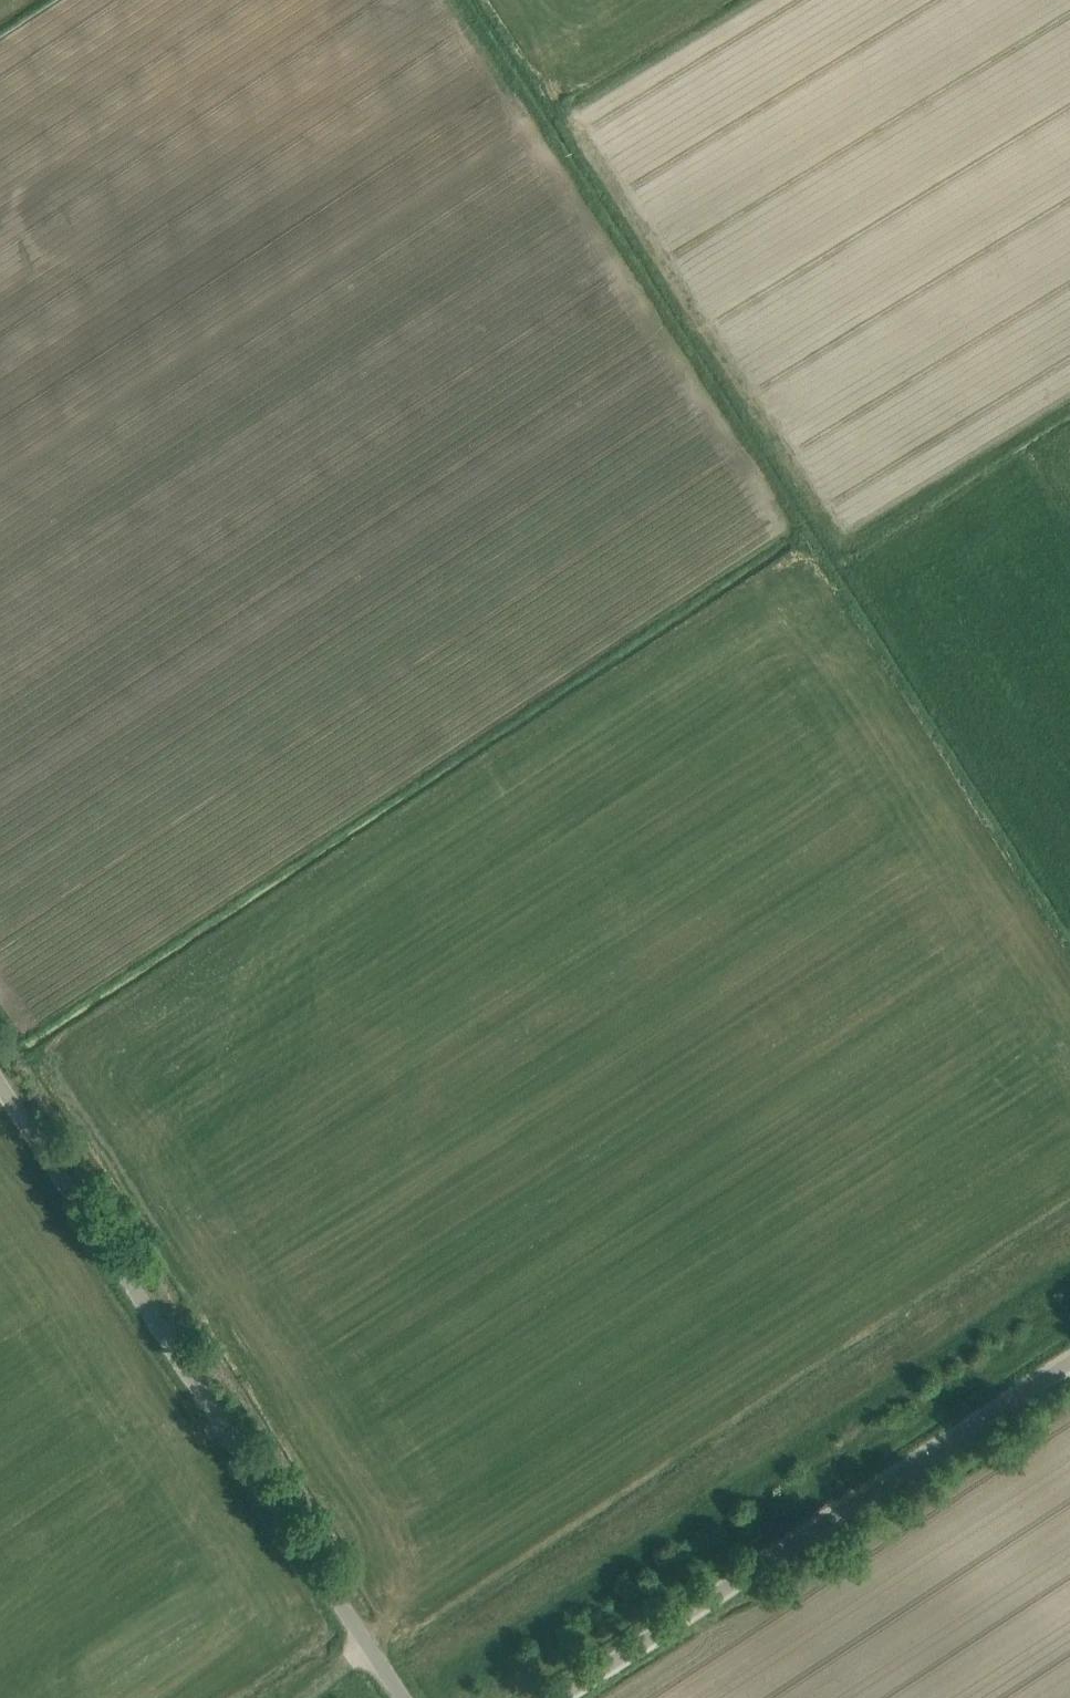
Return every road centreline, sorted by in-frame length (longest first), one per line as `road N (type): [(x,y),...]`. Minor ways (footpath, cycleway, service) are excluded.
road 1 (unclassified): [(407,1697),(0,1077)]
road 2 (unclassified): [(562,1697),(1069,1367)]

